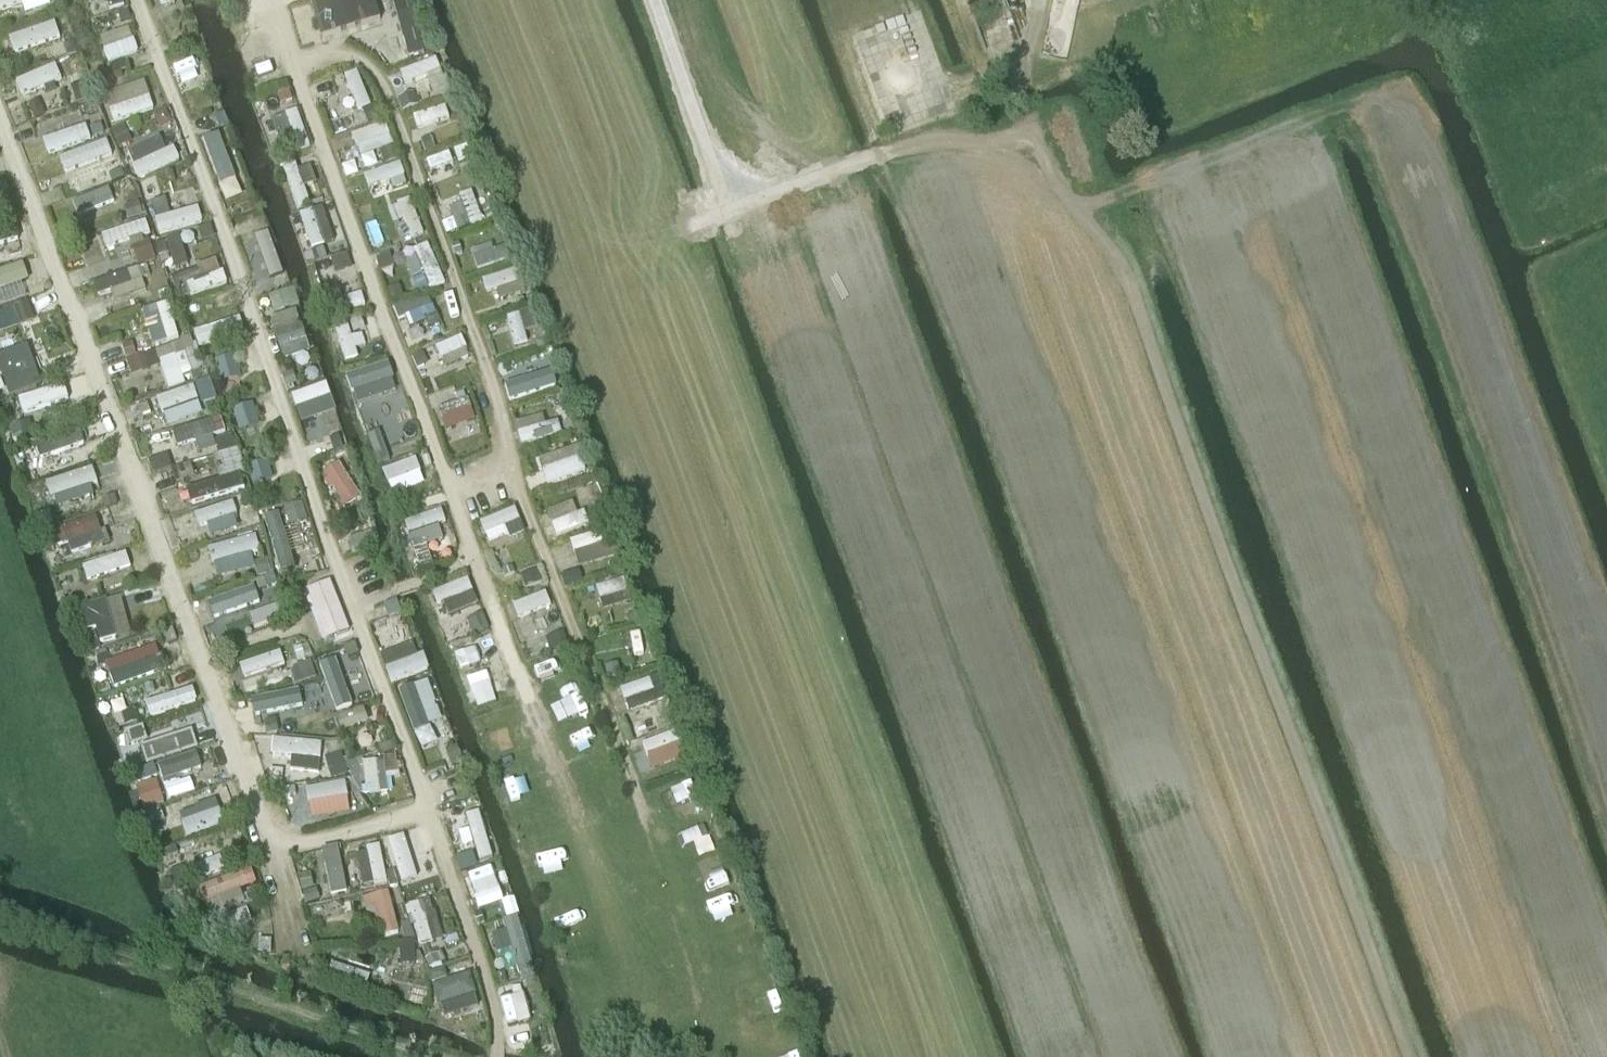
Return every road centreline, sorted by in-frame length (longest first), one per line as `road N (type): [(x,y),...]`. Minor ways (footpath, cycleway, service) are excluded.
road 1 (track): [(753,189),(664,243),(947,1056)]
road 2 (track): [(1074,208),(1126,269),(1411,1056)]
road 3 (track): [(668,0),(753,189),(924,133),(967,147),(1020,128),(1046,149),(1074,208),(1108,193)]
road 4 (track): [(436,1056),(0,920)]

